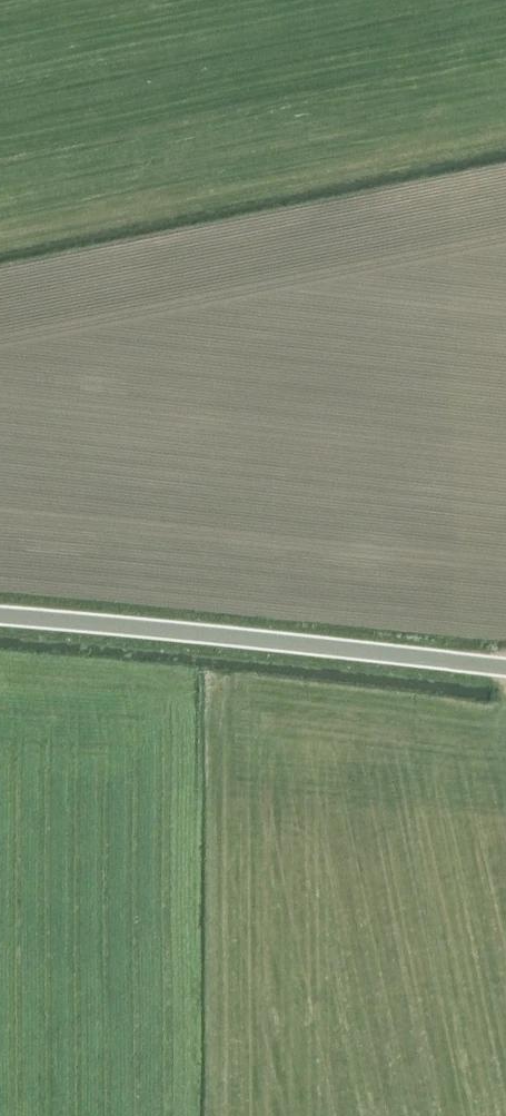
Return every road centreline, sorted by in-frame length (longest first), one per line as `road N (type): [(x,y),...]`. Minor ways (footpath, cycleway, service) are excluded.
road 1 (unclassified): [(505,668),(0,616)]

